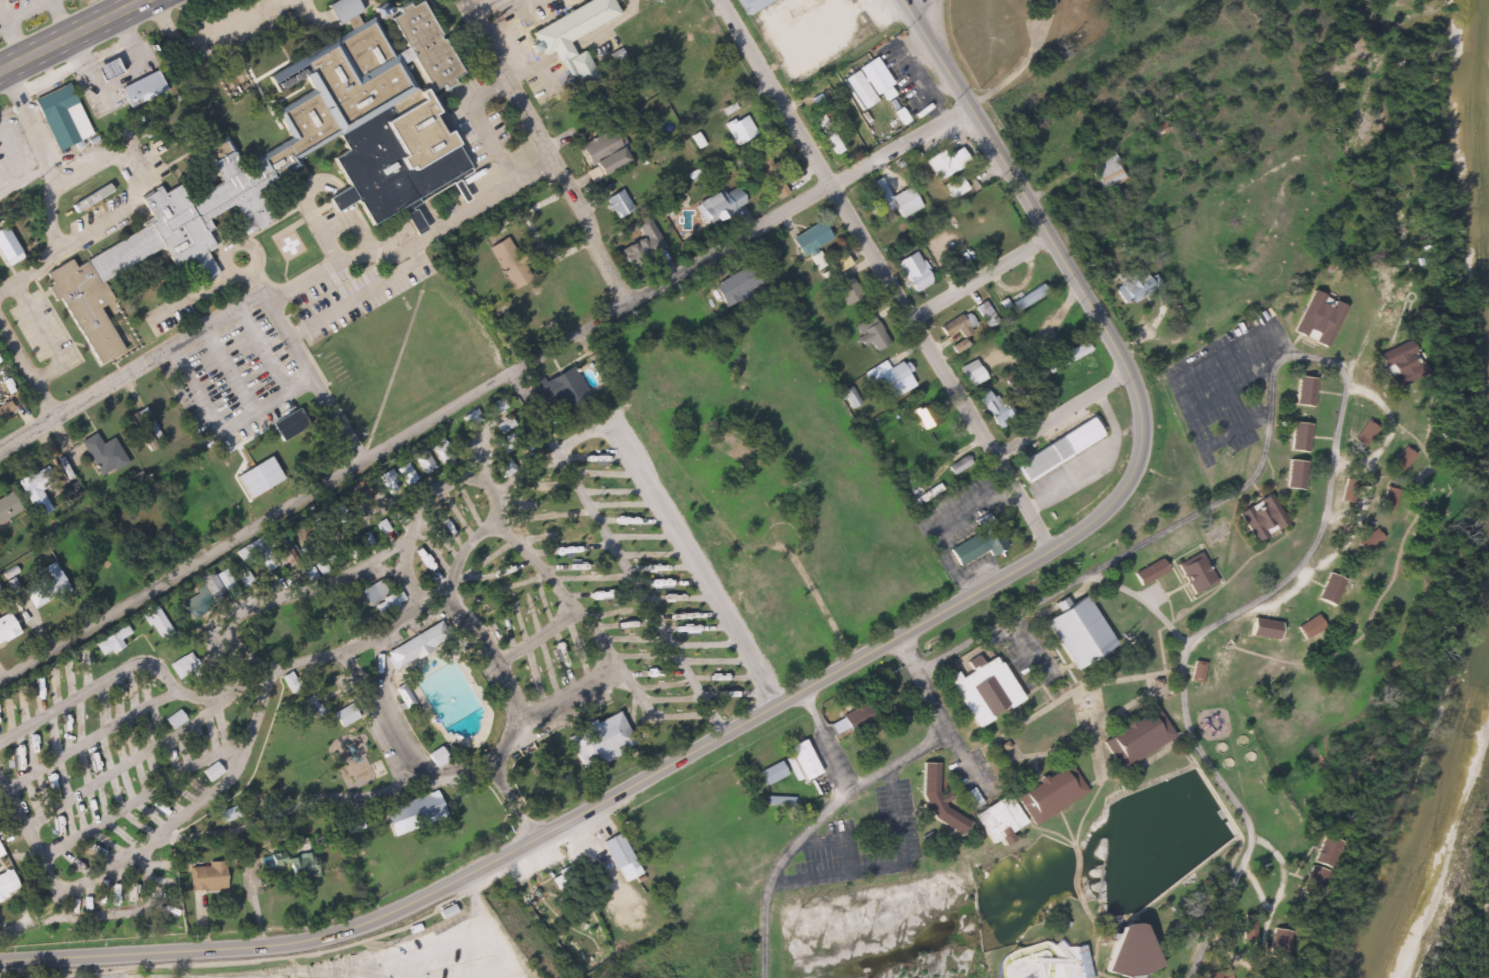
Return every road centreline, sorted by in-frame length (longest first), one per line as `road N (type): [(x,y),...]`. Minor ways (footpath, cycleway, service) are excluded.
road 1 (secondary): [(915,16),(1104,318),(1129,376),(1143,428),(1139,455),(1109,507),(1050,552),(415,907),(282,945),(0,965)]
road 2 (residential): [(0,688),(363,460),(974,108),(1029,64),(1055,0)]
road 3 (residential): [(1050,552),(717,0)]
road 4 (residential): [(725,735),(512,373)]
road 5 (residential): [(627,305),(459,0)]
road 6 (residential): [(0,453),(264,296)]
road 7 (residential): [(534,842),(518,812),(482,811),(476,800),(478,780),(503,750),(515,716),(494,661)]
road 8 (residential): [(264,296),(363,460)]
road 9 (trunk): [(0,77),(150,0)]
road 10 (residential): [(9,73),(49,170),(50,233)]
road 11 (residential): [(912,322),(1053,236)]
road 12 (residential): [(992,458),(1129,376)]
road 13 (residential): [(983,590),(1060,702)]

